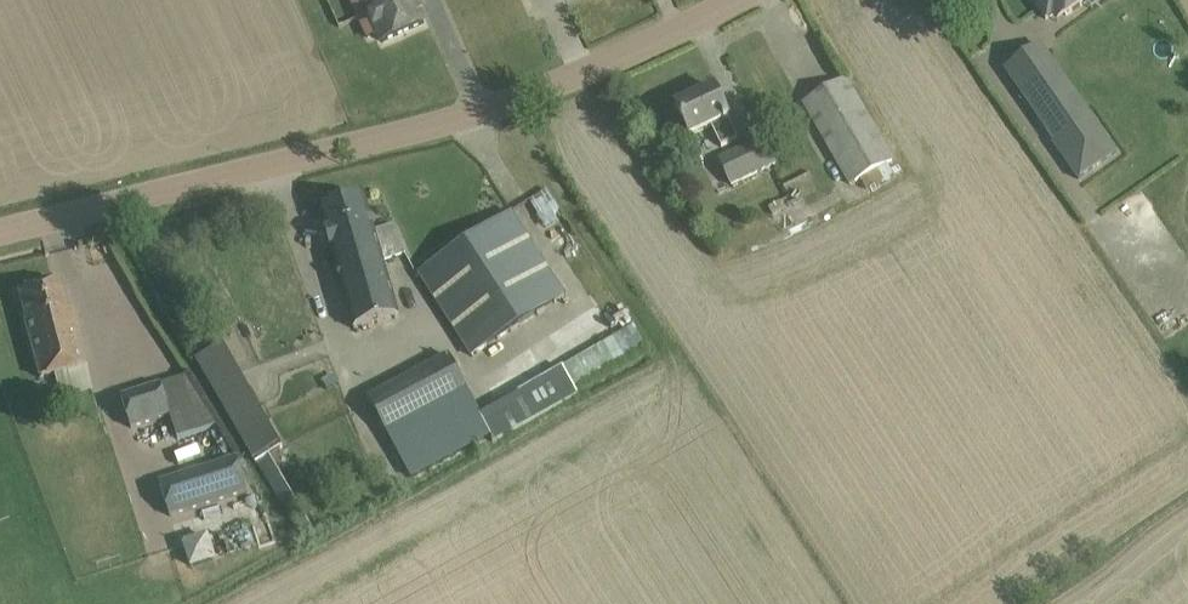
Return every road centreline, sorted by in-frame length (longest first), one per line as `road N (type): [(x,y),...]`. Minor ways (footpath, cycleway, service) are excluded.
road 1 (unclassified): [(0,230),(467,117),(635,52),(730,0)]

